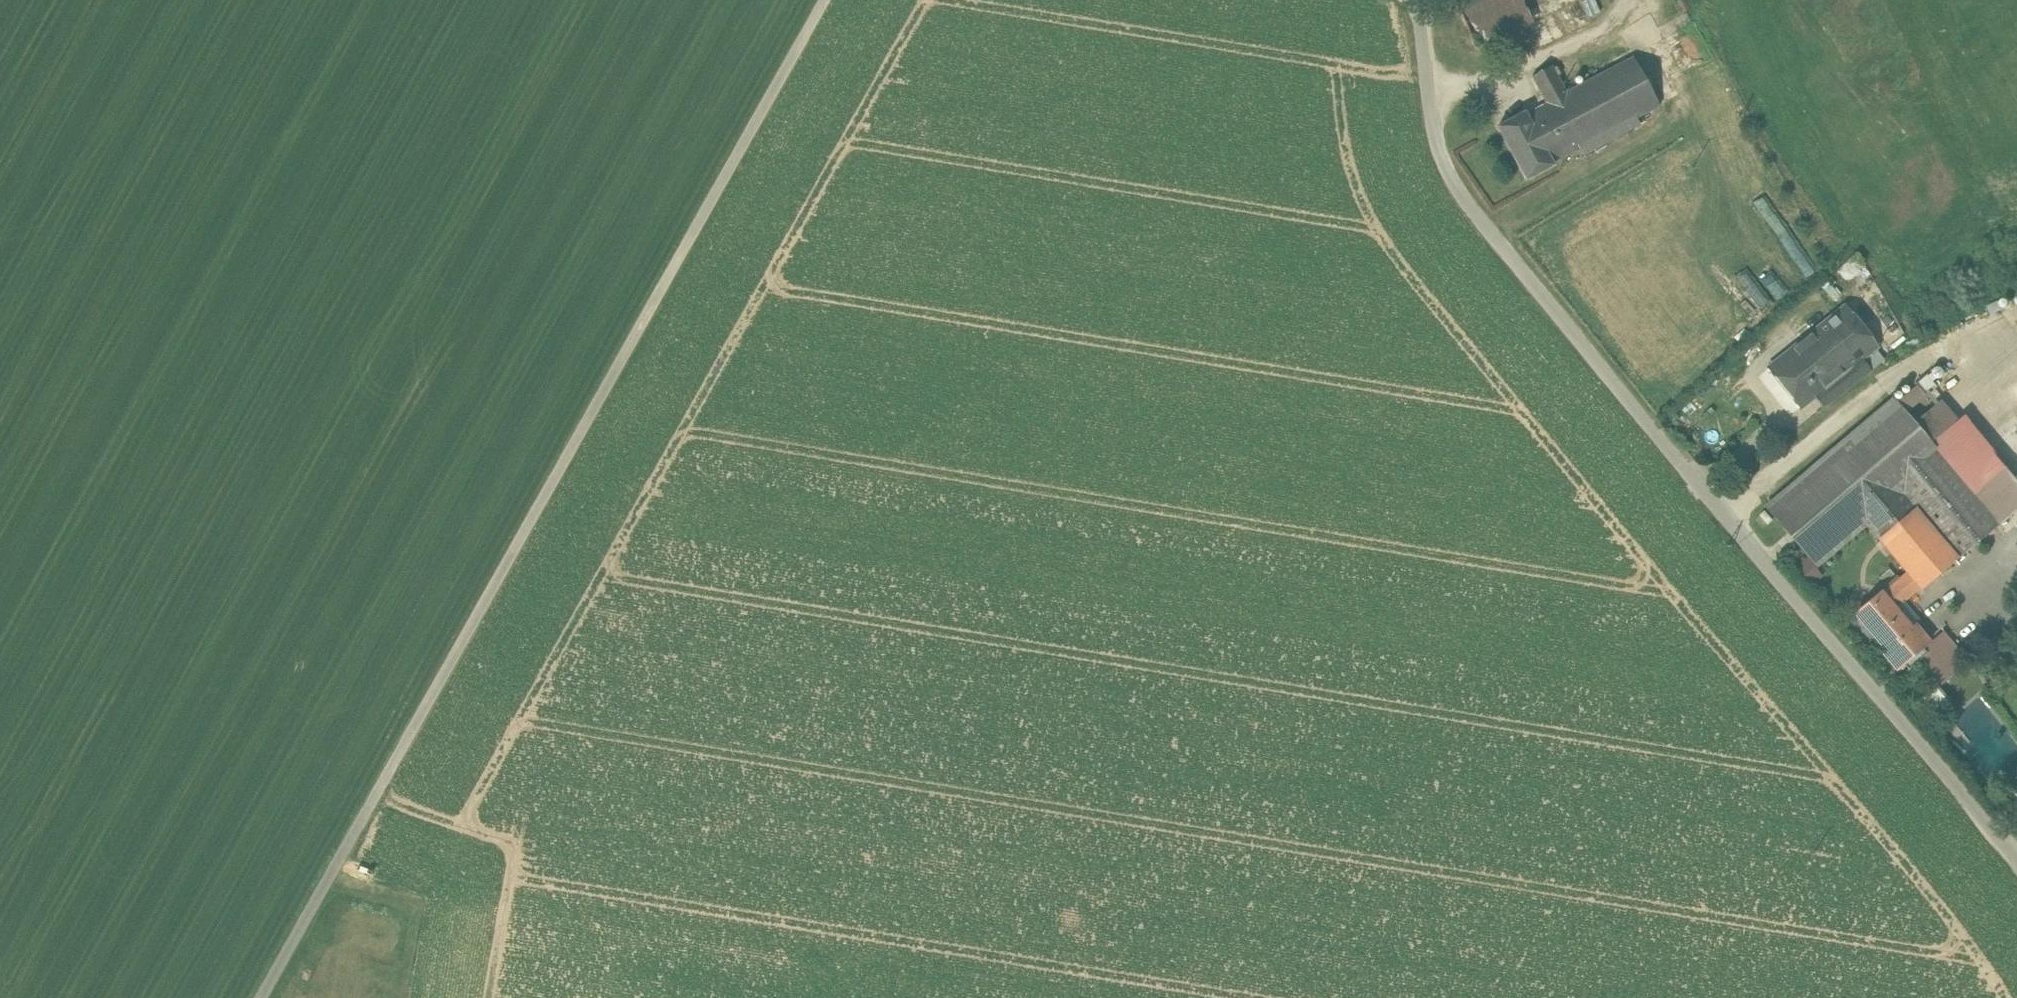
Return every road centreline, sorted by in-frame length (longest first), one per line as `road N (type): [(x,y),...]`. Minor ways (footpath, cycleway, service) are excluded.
road 1 (unclassified): [(259,997),(821,0)]
road 2 (unclassified): [(2016,862),(1511,256),(1437,150),(1415,0)]

